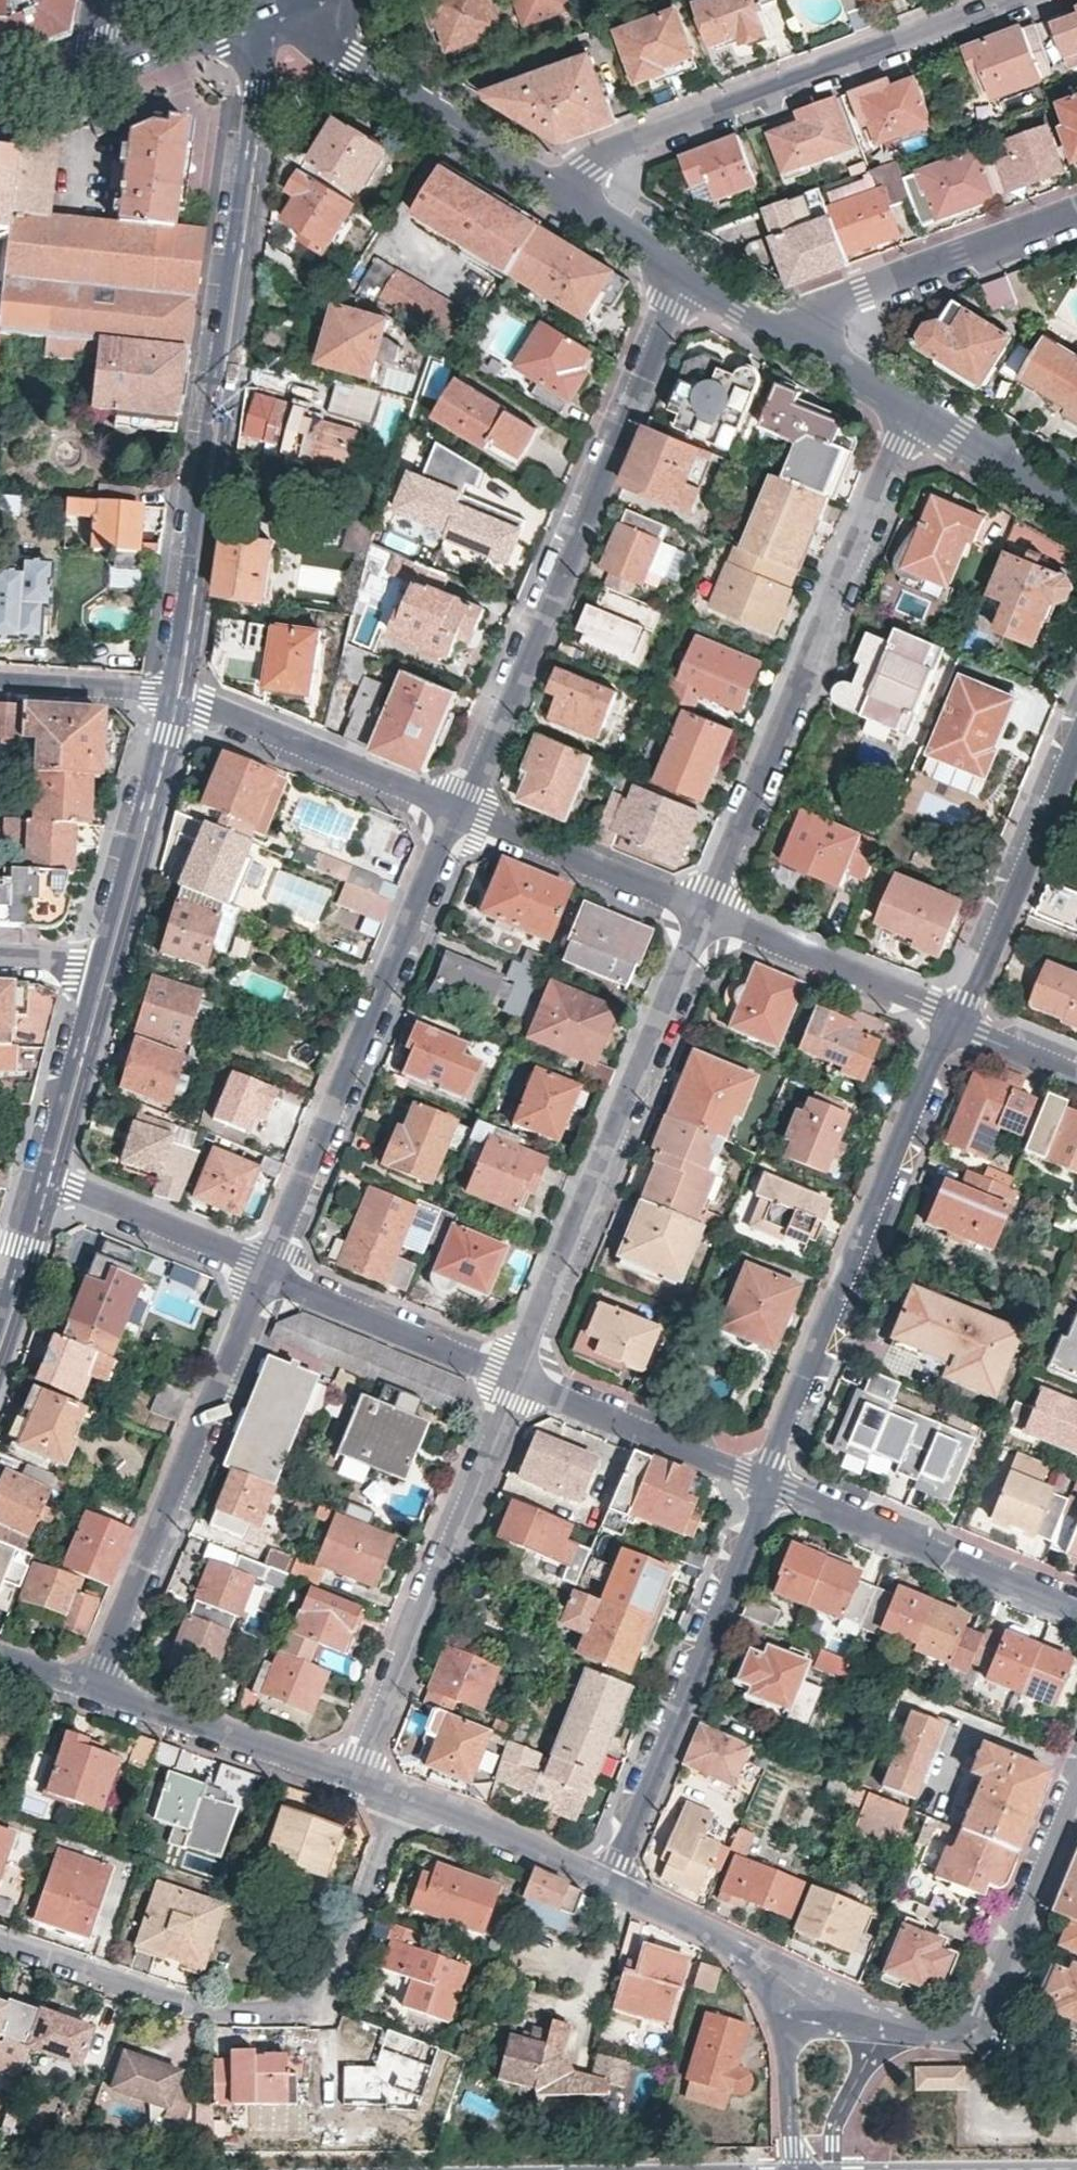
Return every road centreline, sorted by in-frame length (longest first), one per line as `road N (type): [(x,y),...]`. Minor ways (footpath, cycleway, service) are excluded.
road 1 (residential): [(264,13),(170,693)]
road 2 (residential): [(688,265),(463,809)]
road 3 (residential): [(407,1793),(328,2014),(210,2011),(0,1939)]
road 4 (residential): [(912,406),(706,910)]
road 5 (residential): [(958,1015),(764,1485)]
road 6 (residential): [(706,910),(516,1377)]
road 7 (residential): [(463,809),(268,1272)]
road 8 (residential): [(1011,0),(625,141),(574,194)]
road 9 (residential): [(268,1272),(96,1686)]
road 10 (residential): [(516,1377),(364,1777)]
road 11 (residential): [(764,1485),(615,1884)]
road 12 (residential): [(264,13),(574,194)]
road 13 (residential): [(1076,1610),(764,1485)]
road 14 (residential): [(463,809),(170,693)]
road 15 (residential): [(1076,739),(958,1015)]
road 16 (residential): [(817,345),(842,308),(1076,217)]
road 17 (residential): [(96,1686),(364,1777)]
road 18 (residential): [(975,2040),(1076,1782)]
road 19 (residential): [(170,693),(102,961)]
road 20 (residential): [(958,1015),(706,910)]
road 21 (residential): [(764,1485),(516,1377)]
road 22 (residential): [(516,1377),(268,1272)]
road 23 (residential): [(706,910),(463,809)]
road 24 (residential): [(268,1272),(43,1180)]
road 25 (residential): [(407,1793),(615,1884)]
road 26 (residential): [(102,961),(43,1180)]
road 27 (residential): [(912,406),(1076,505)]
road 28 (secondary): [(89,73),(264,13)]
road 29 (residential): [(170,693),(0,683)]
road 30 (residential): [(885,2023),(750,1952)]
road 31 (residential): [(688,265),(817,345)]
road 32 (residential): [(43,1180),(0,1325)]
road 33 (residential): [(615,1884),(750,1952)]
road 34 (residential): [(785,2029),(797,2169)]
road 35 (residential): [(574,194),(688,265)]
road 36 (residential): [(1076,1067),(958,1015)]

